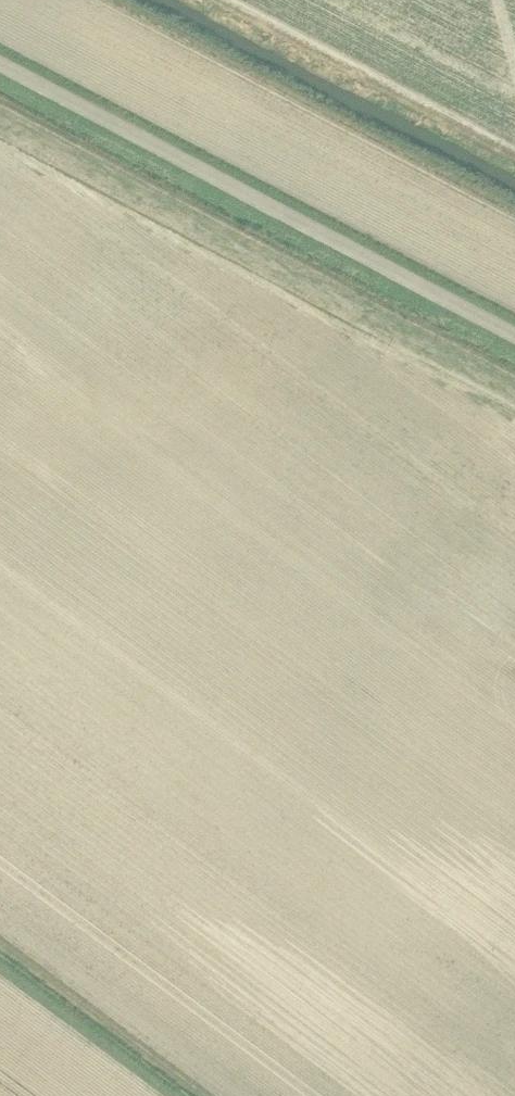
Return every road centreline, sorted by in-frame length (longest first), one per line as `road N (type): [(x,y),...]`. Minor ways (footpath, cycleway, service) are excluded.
road 1 (unclassified): [(514,339),(0,67)]

